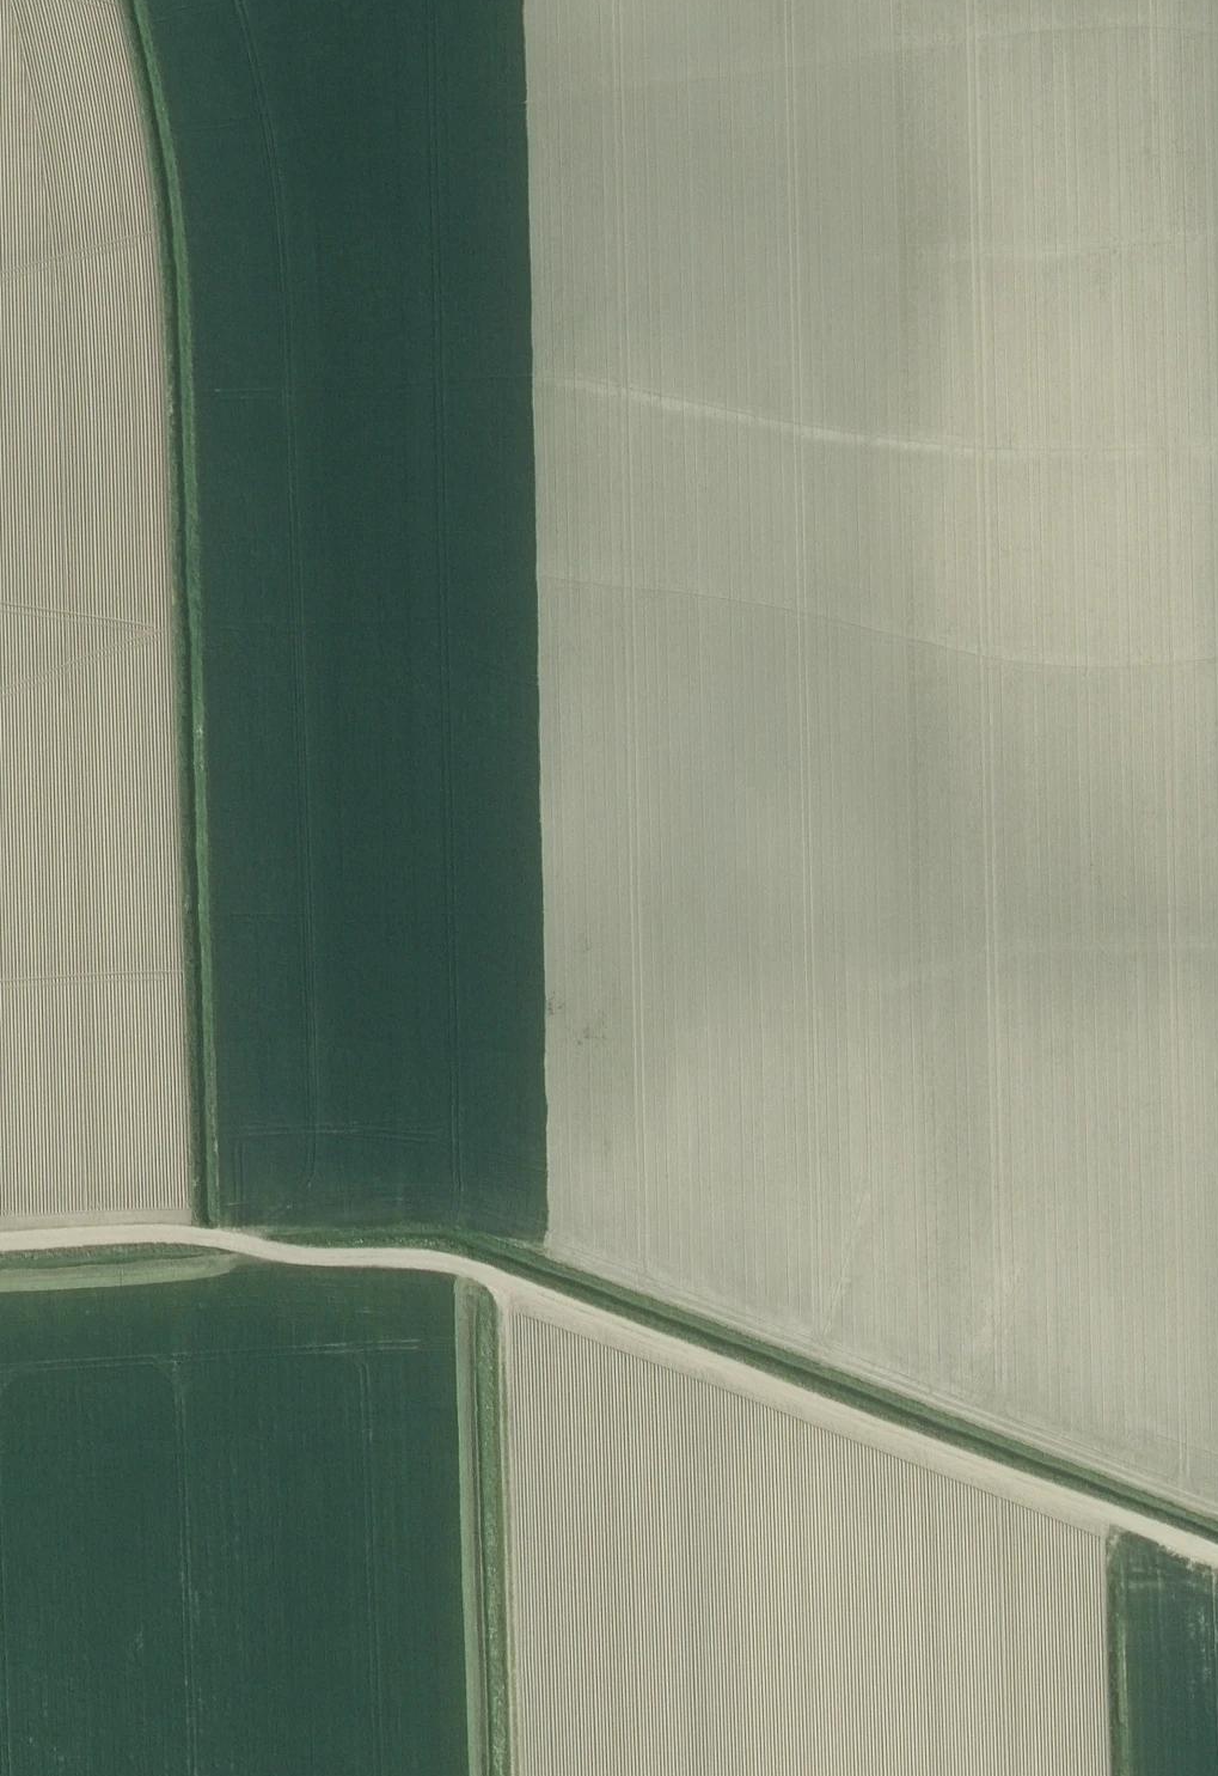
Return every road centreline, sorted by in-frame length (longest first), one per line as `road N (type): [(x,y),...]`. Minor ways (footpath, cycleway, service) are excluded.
road 1 (track): [(0,1244),(175,1230),(282,1253),(427,1254),(1217,1554)]

